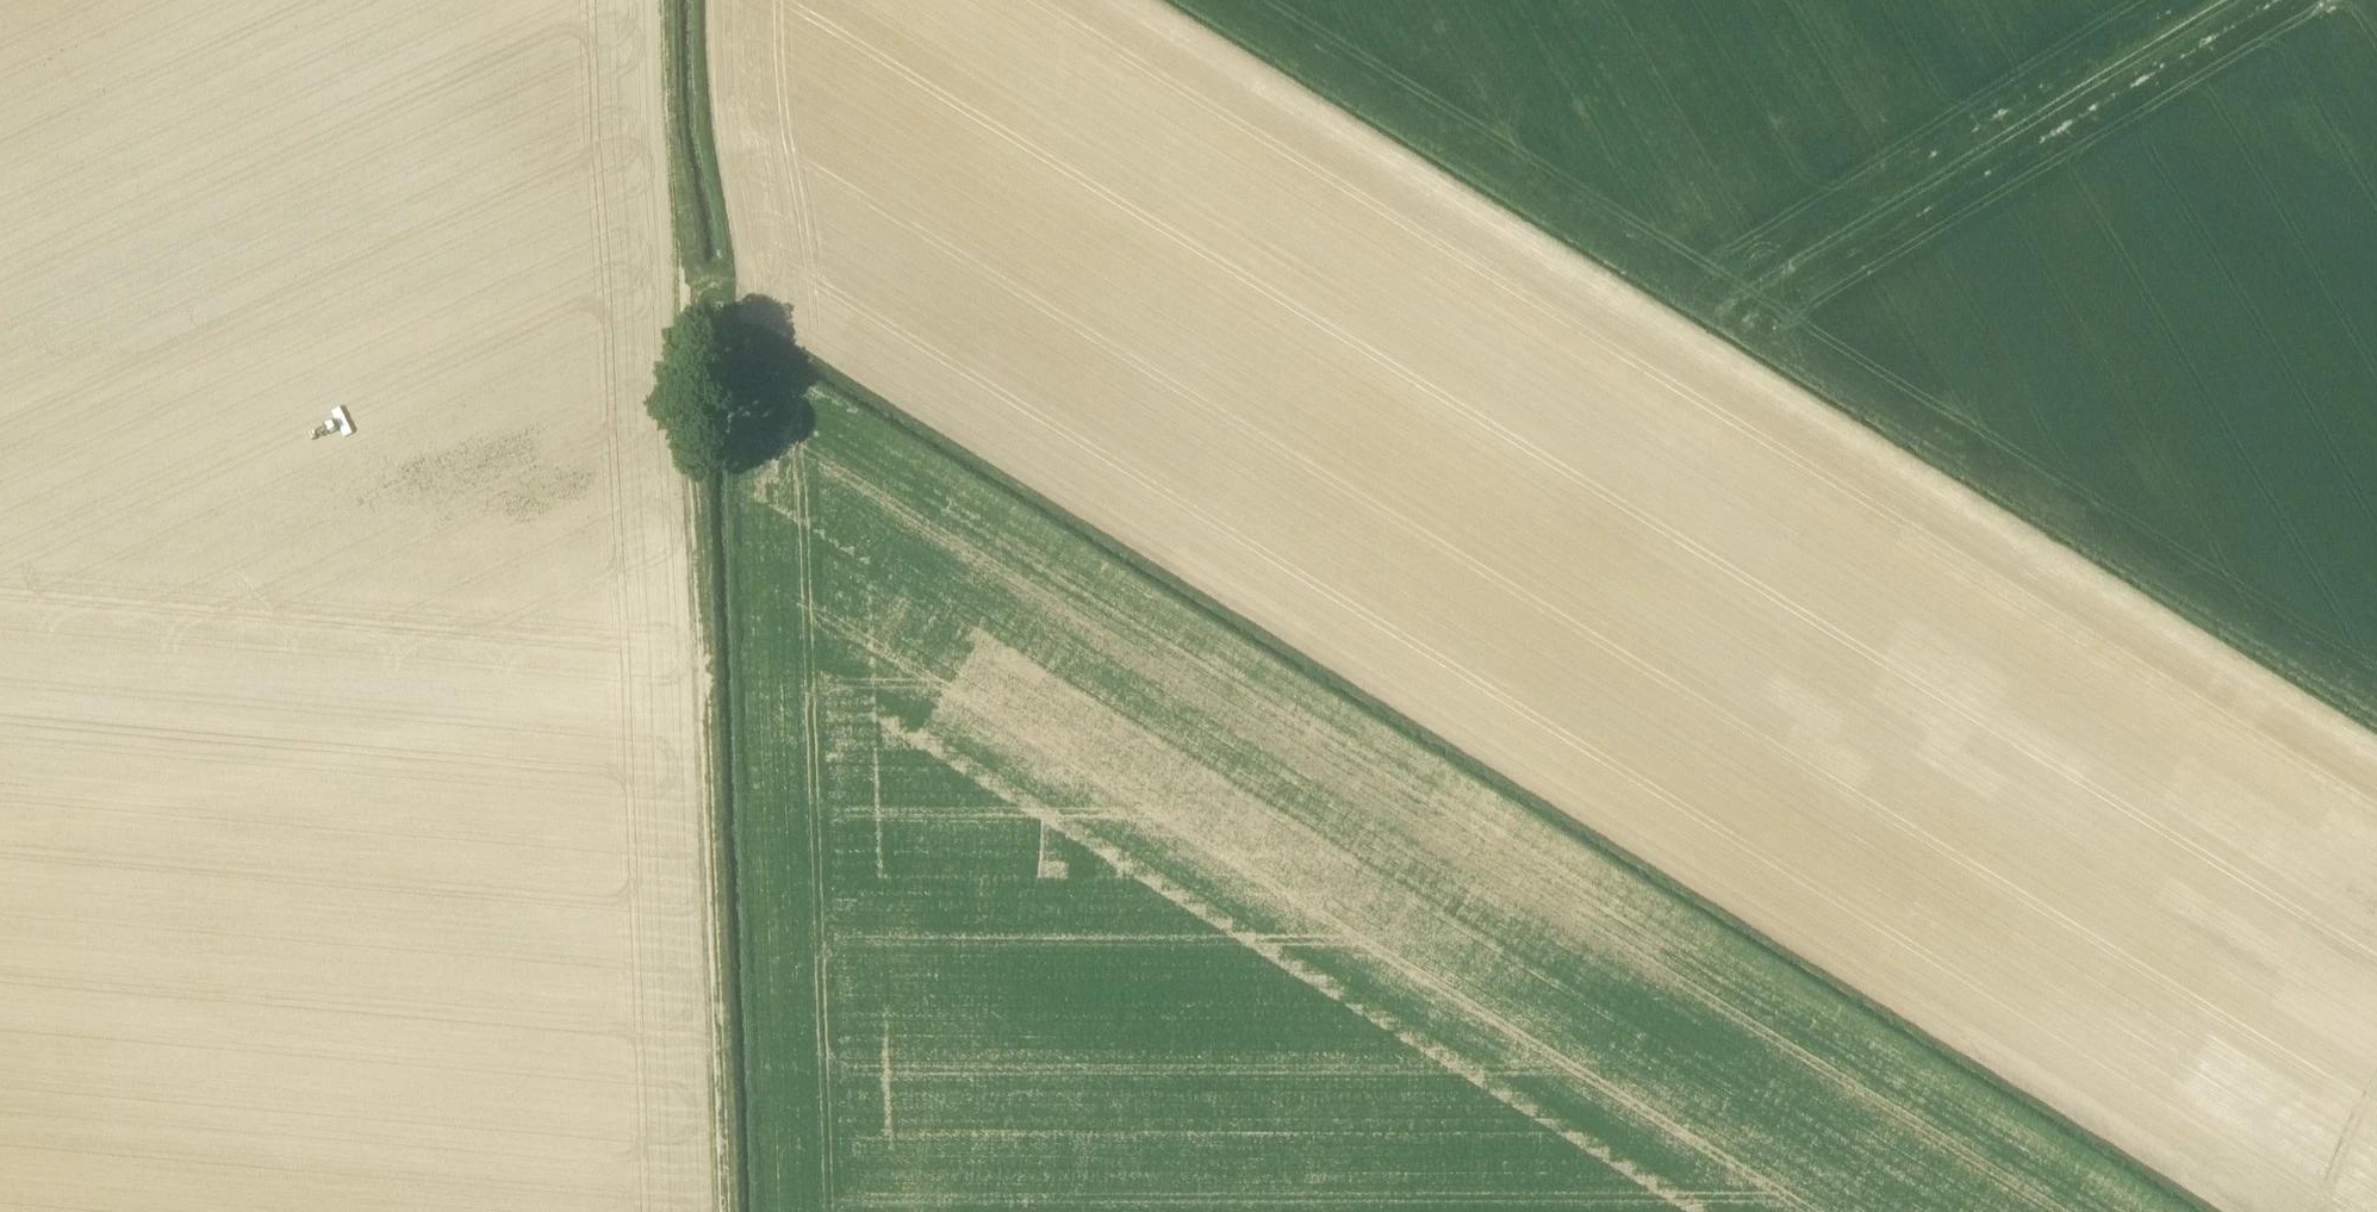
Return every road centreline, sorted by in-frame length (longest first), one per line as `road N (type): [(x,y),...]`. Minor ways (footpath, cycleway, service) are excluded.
road 1 (track): [(725,280),(691,286),(685,315),(726,1211)]
road 2 (track): [(2230,0),(1714,311)]

